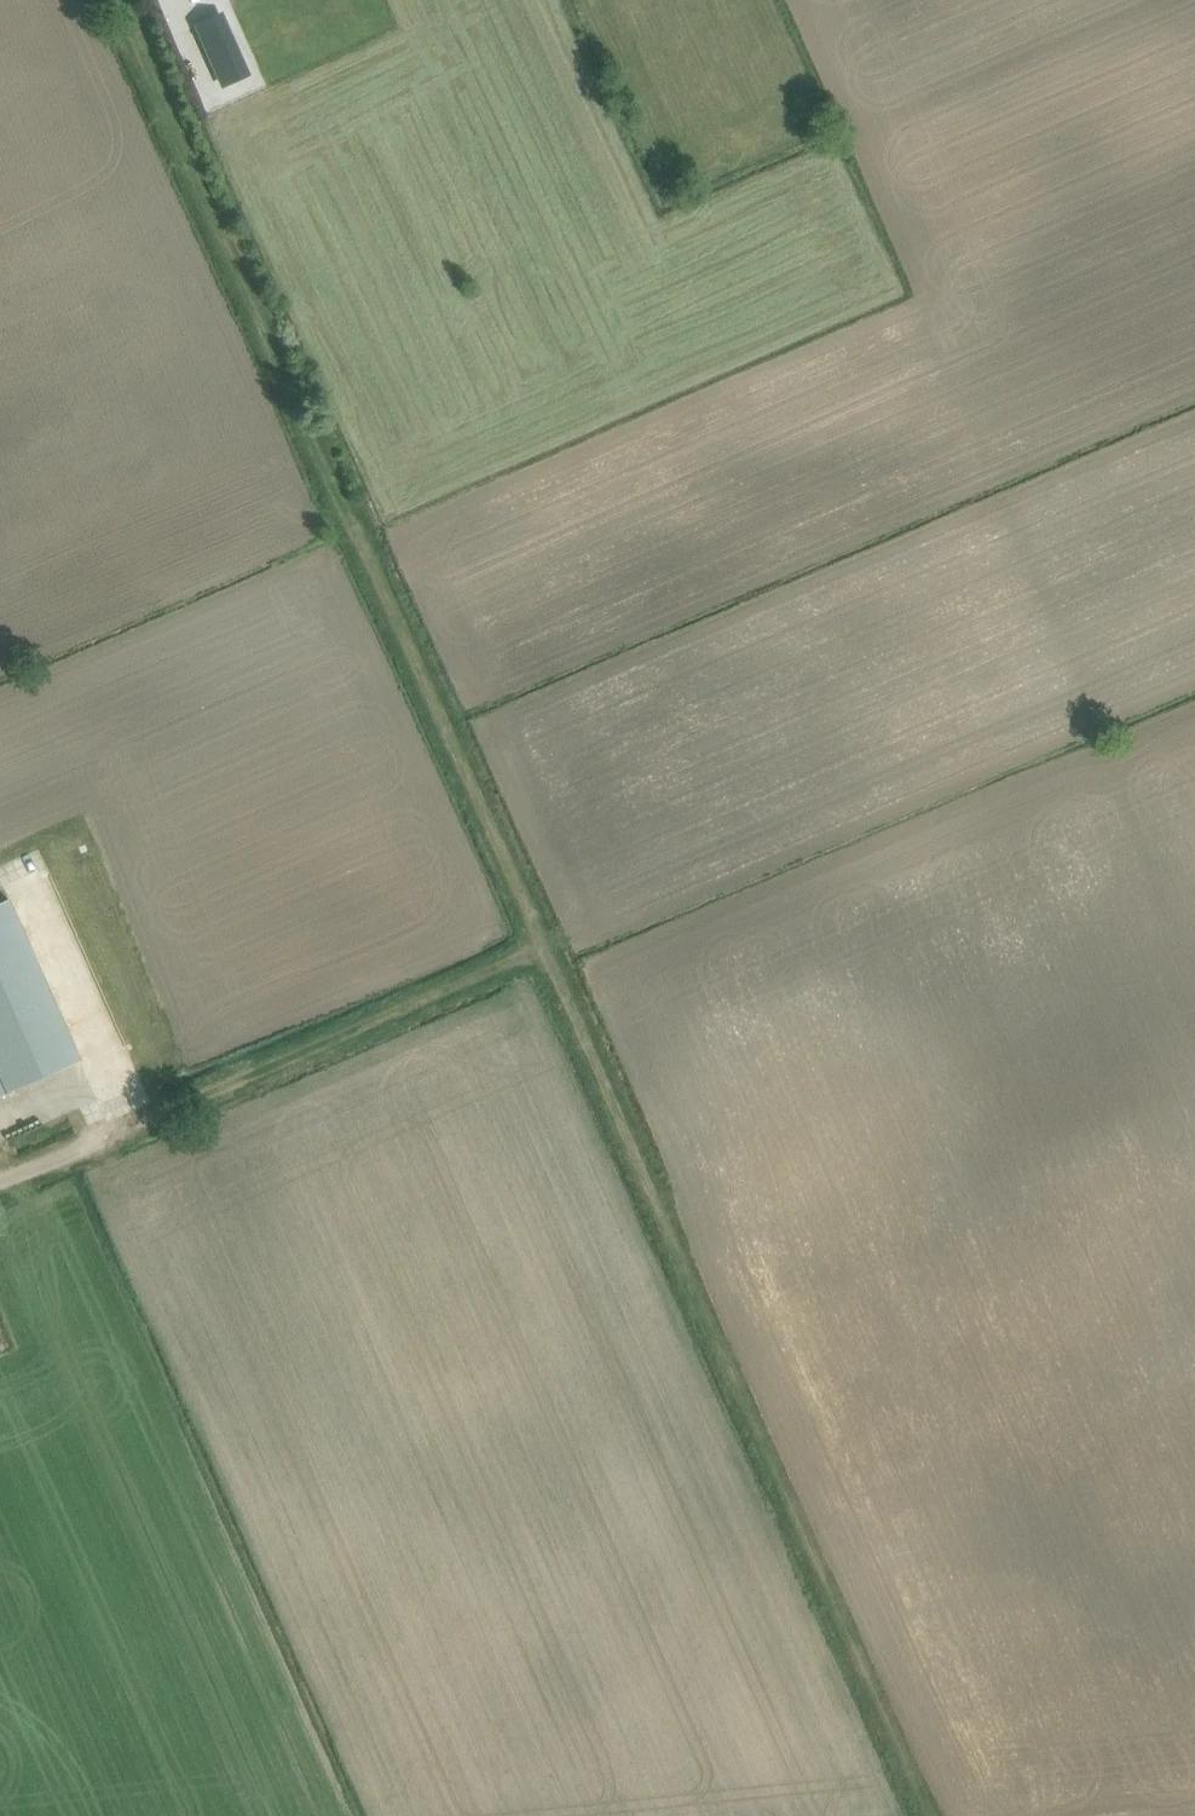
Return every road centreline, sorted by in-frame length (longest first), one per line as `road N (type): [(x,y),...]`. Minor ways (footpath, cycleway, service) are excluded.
road 1 (track): [(115,0),(936,1815)]
road 2 (track): [(0,1185),(541,952)]

